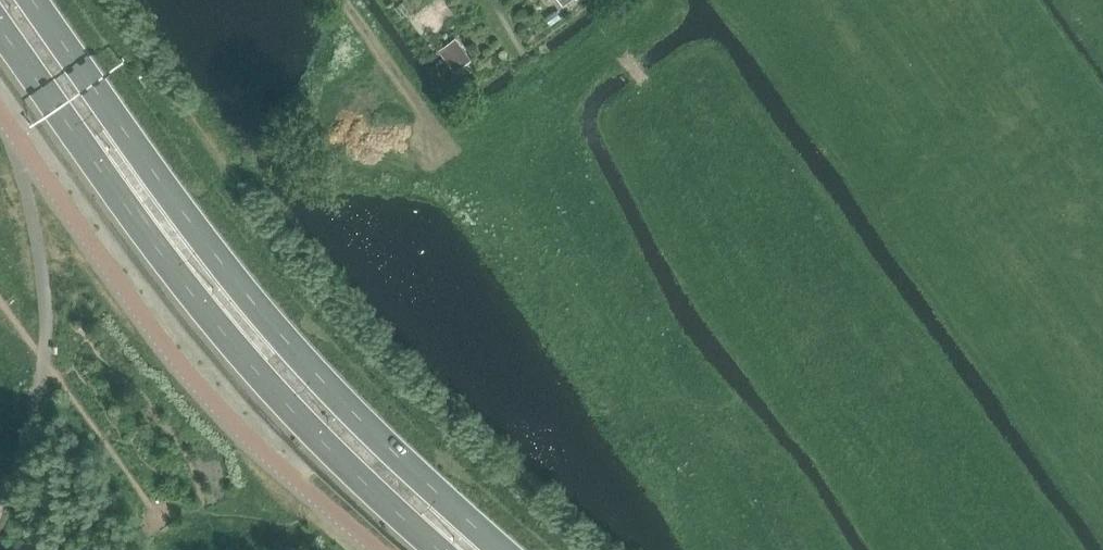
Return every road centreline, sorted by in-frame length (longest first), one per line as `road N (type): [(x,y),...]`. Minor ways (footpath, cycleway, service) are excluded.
road 1 (primary): [(500,549),(296,353),(33,0)]
road 2 (primary): [(0,26),(163,259),(263,382),(437,549)]
road 3 (track): [(342,0),(434,128)]

